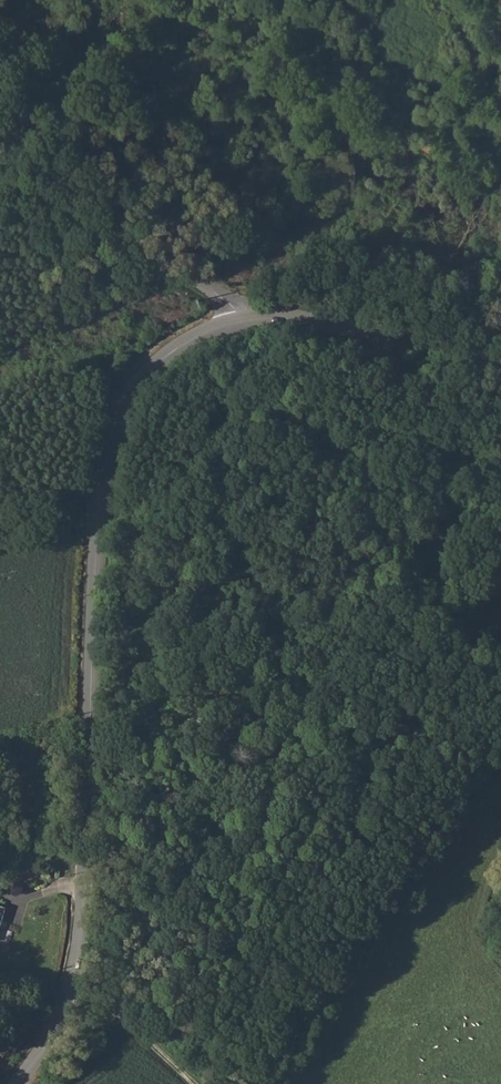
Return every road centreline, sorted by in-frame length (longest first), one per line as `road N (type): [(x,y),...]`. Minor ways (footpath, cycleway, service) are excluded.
road 1 (tertiary): [(16,1083),(41,1052),(79,944),(98,531),(122,406),(160,358),(238,321)]
road 2 (tertiary): [(238,321),(220,297),(26,180),(0,173)]
road 3 (tertiary): [(238,321),(311,320),(500,373)]
road 4 (track): [(198,1083),(112,1023),(59,1010)]

